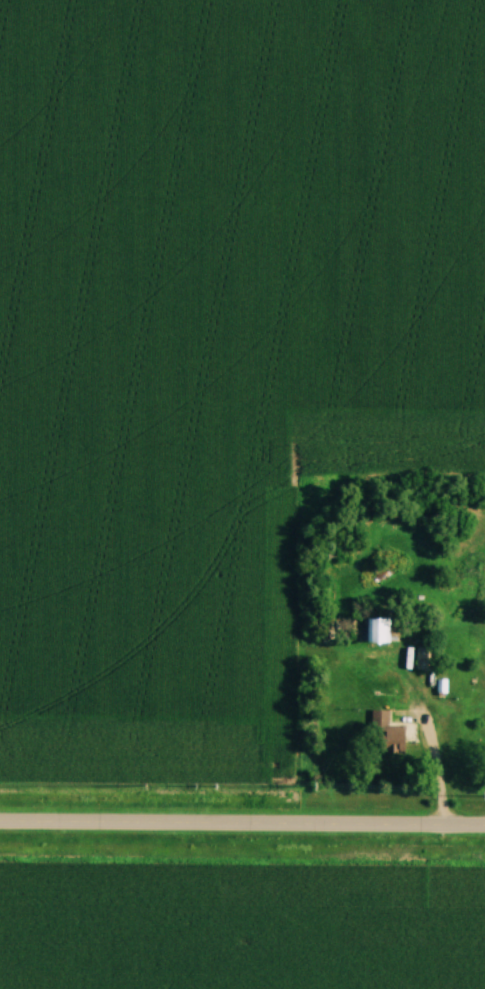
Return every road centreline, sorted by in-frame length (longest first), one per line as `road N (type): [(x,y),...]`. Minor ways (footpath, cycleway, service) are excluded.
road 1 (tertiary): [(484,825),(0,821)]

